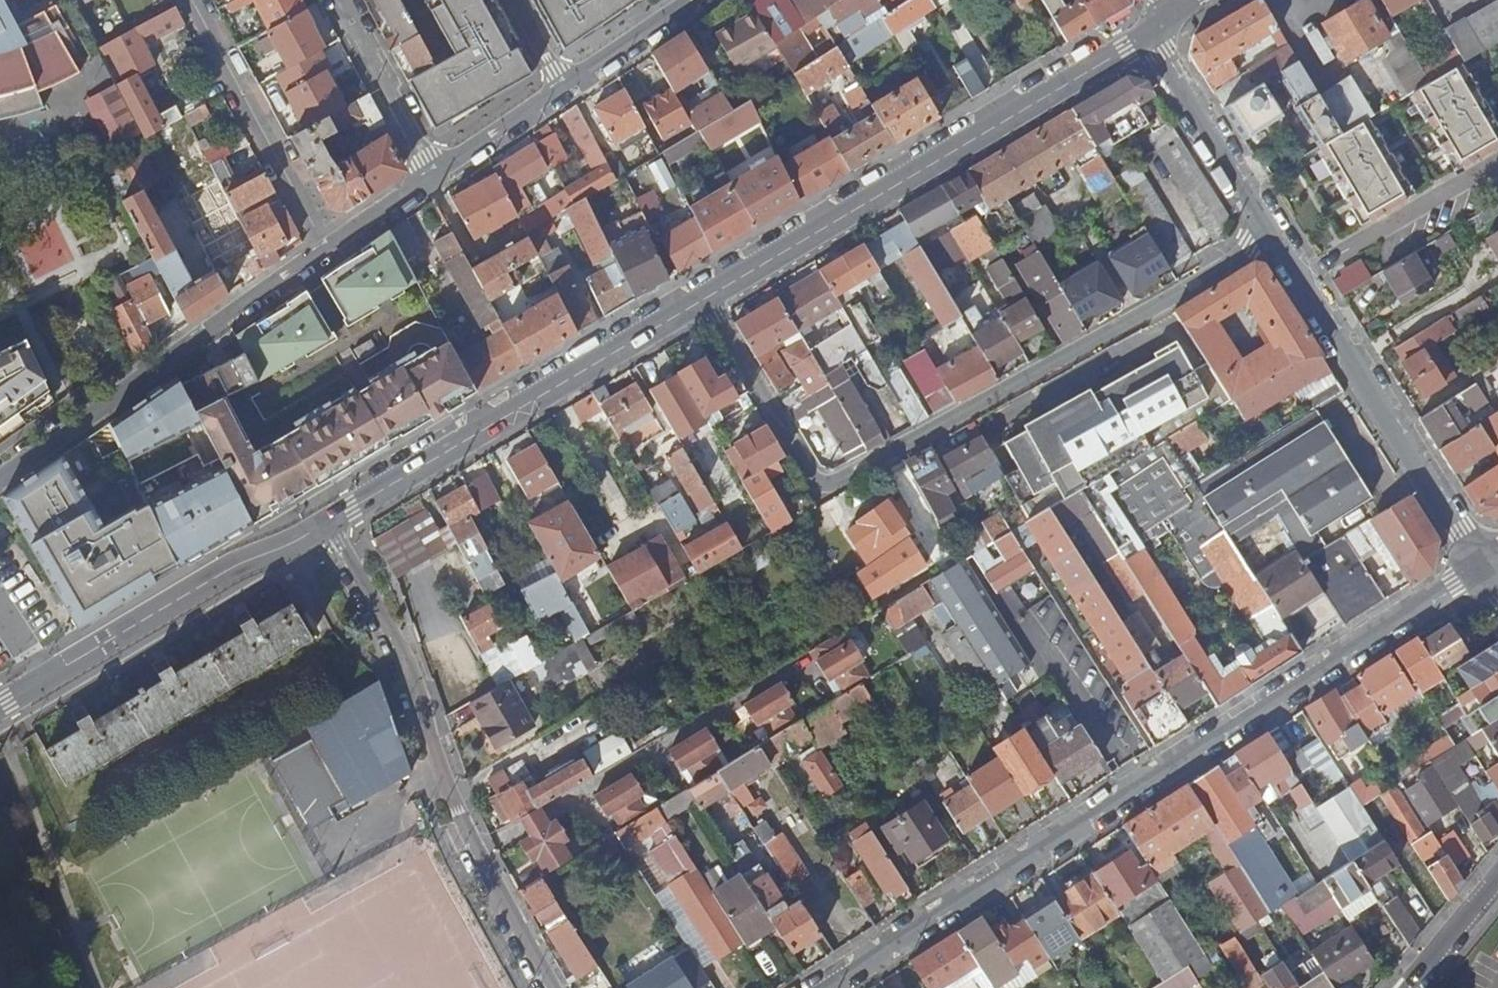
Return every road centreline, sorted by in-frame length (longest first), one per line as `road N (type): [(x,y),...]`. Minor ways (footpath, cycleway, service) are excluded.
road 1 (residential): [(1484,562),(822,987)]
road 2 (residential): [(1267,230),(1223,266),(823,491),(707,297)]
road 3 (residential): [(544,987),(451,823),(436,729),(329,522)]
road 4 (secondary): [(707,297),(1144,36)]
road 5 (secondary): [(329,522),(707,297)]
road 6 (residential): [(0,481),(324,247)]
road 7 (residential): [(1267,230),(1484,562)]
road 8 (secondary): [(0,704),(231,568),(329,522)]
road 9 (residential): [(324,247),(191,0)]
road 10 (residential): [(1144,36),(1267,230)]
road 11 (residential): [(430,175),(341,0)]
road 12 (residential): [(430,175),(564,85)]
road 13 (residential): [(564,85),(688,0)]
road 14 (residential): [(1497,873),(1401,987)]
road 15 (residential): [(324,247),(430,175)]

